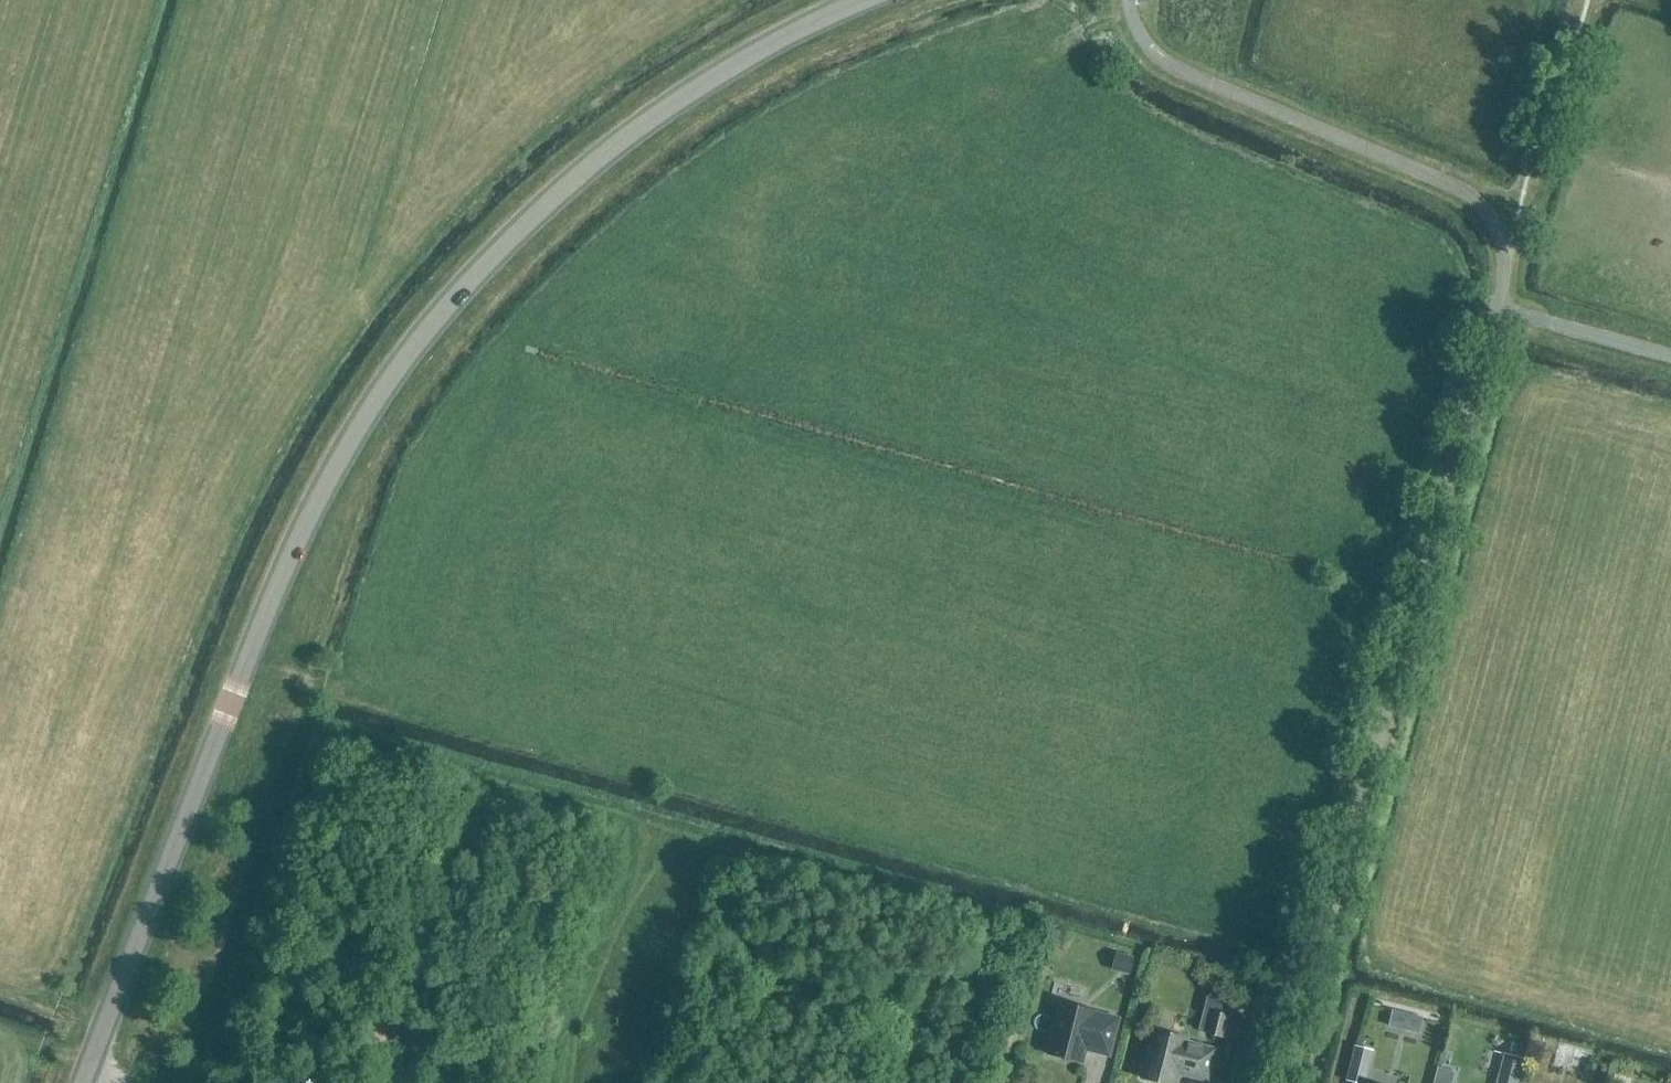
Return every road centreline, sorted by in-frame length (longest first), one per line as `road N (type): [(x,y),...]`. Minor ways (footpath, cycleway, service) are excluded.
road 1 (secondary): [(78,1082),(293,552),(402,362),(529,221),(616,146),(743,62),(868,0)]

